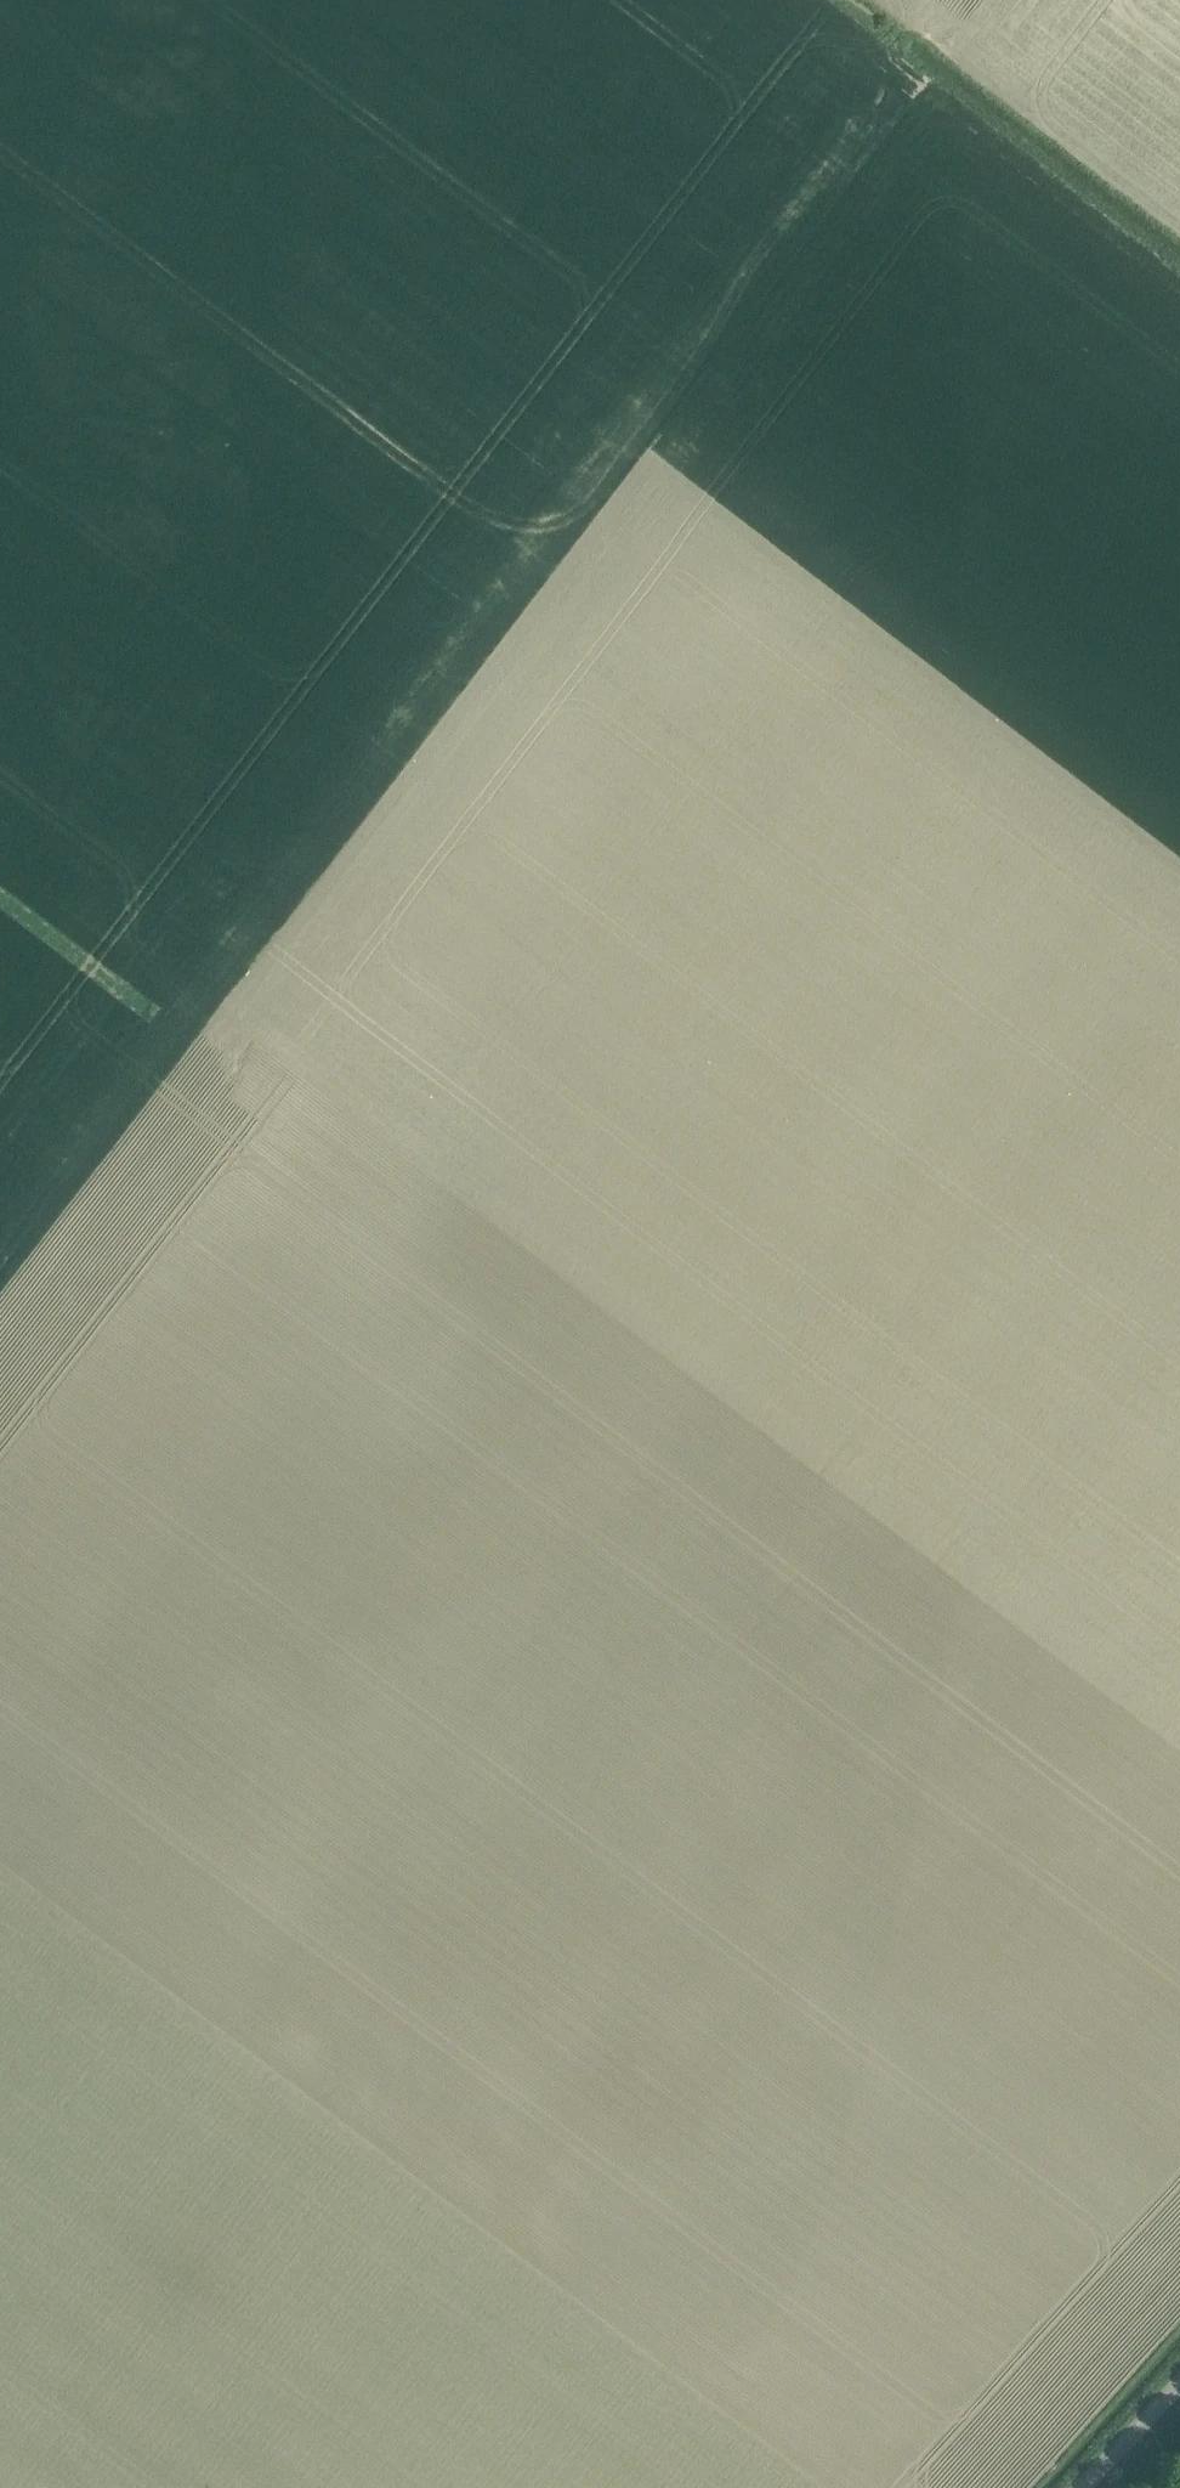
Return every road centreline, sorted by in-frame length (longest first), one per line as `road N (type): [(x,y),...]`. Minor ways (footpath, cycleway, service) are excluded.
road 1 (unclassified): [(1082,2487),(1179,2381)]

